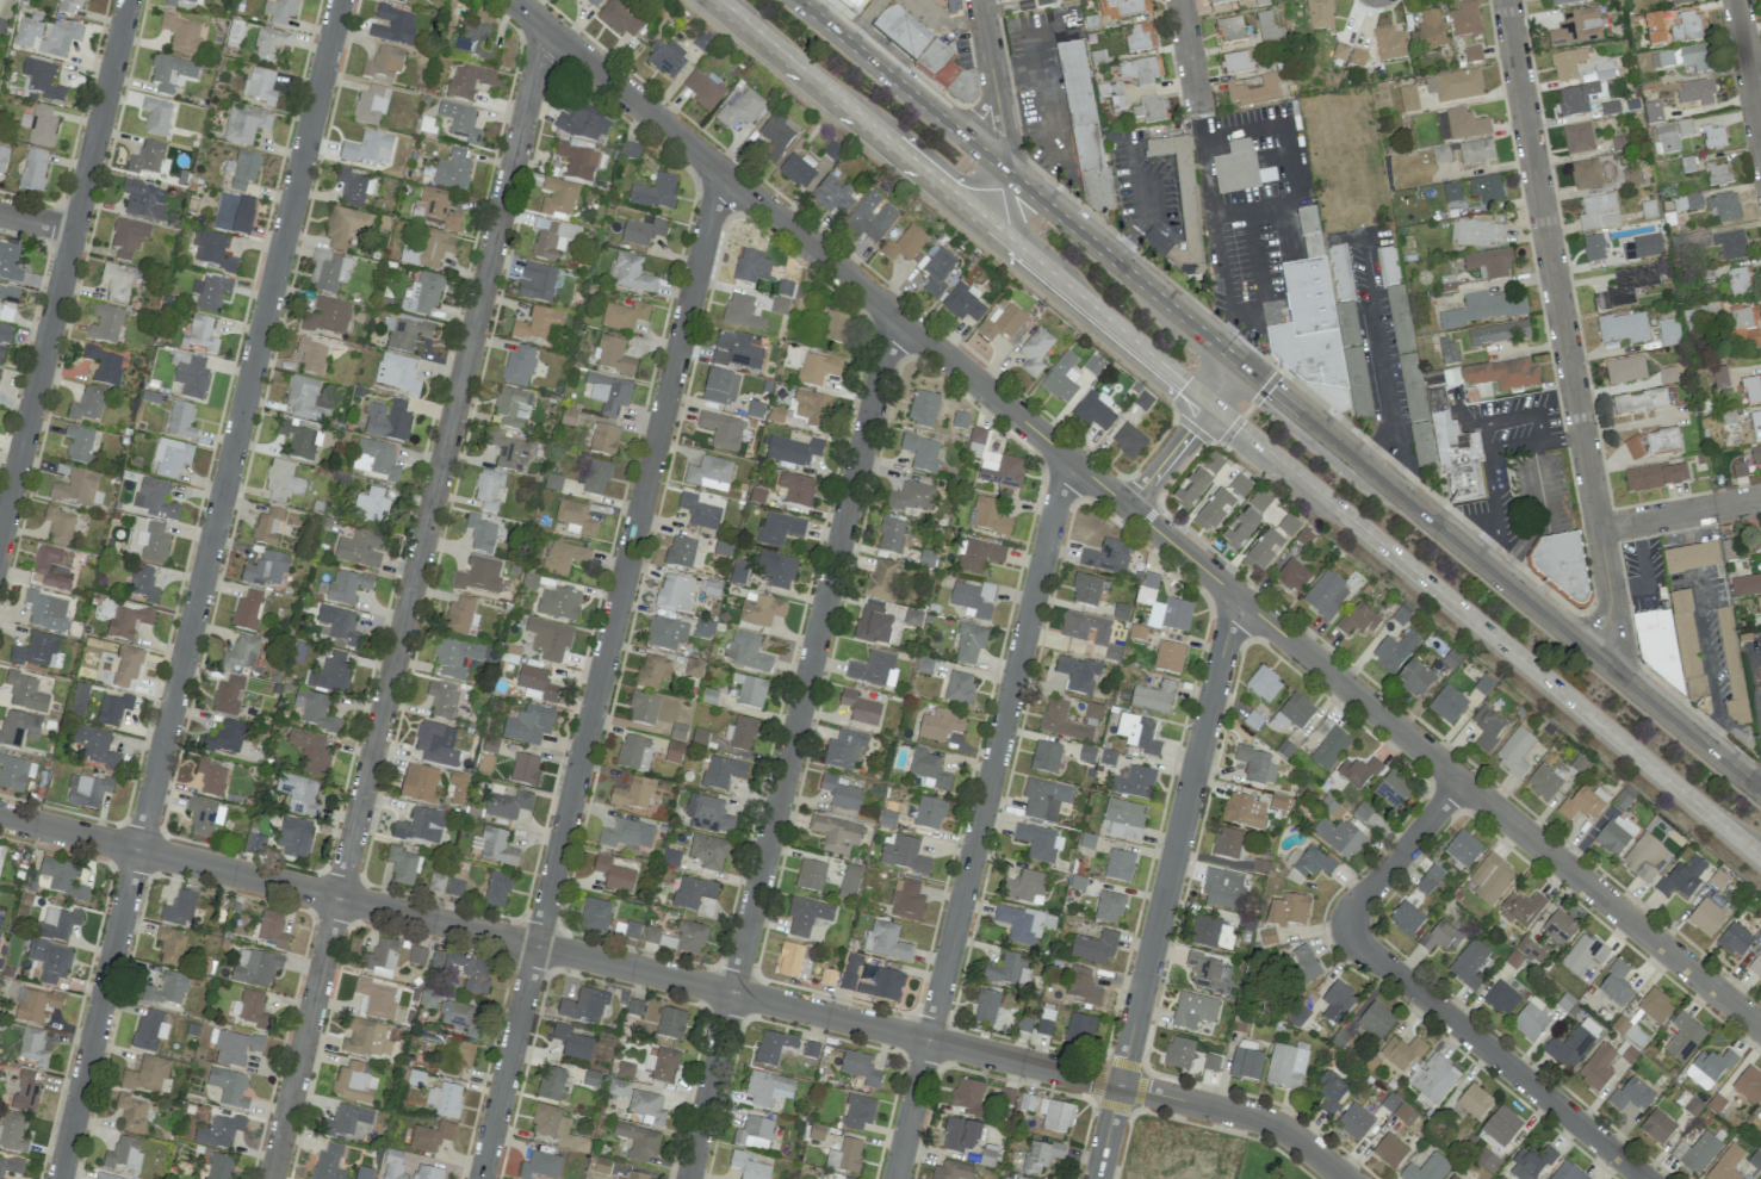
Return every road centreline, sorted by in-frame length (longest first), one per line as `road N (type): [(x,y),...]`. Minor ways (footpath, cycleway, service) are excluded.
road 1 (residential): [(513,0),(1760,1028)]
road 2 (residential): [(0,816),(1264,1119),(1347,1178)]
road 3 (residential): [(339,0),(59,1178)]
road 4 (residential): [(547,27),(270,1178)]
road 5 (residential): [(723,170),(480,1178)]
road 6 (primary): [(1760,793),(1011,175)]
road 7 (residential): [(893,314),(687,1178)]
road 8 (residential): [(1067,457),(893,1178)]
road 9 (primary): [(1210,403),(1760,856)]
road 10 (residential): [(1507,0),(1624,680)]
road 11 (primary): [(712,0),(1210,403)]
road 12 (residential): [(1235,595),(1096,1178)]
road 13 (residential): [(1461,781),(1354,905),(1351,937),(1646,1178)]
road 14 (residential): [(131,0),(0,537)]
road 15 (primary): [(1011,175),(800,0)]
road 16 (residential): [(980,0),(1011,175)]
road 17 (residential): [(1598,528),(1760,499)]
road 18 (residential): [(1736,0),(1760,140)]
road 19 (residential): [(1128,507),(1210,403)]

